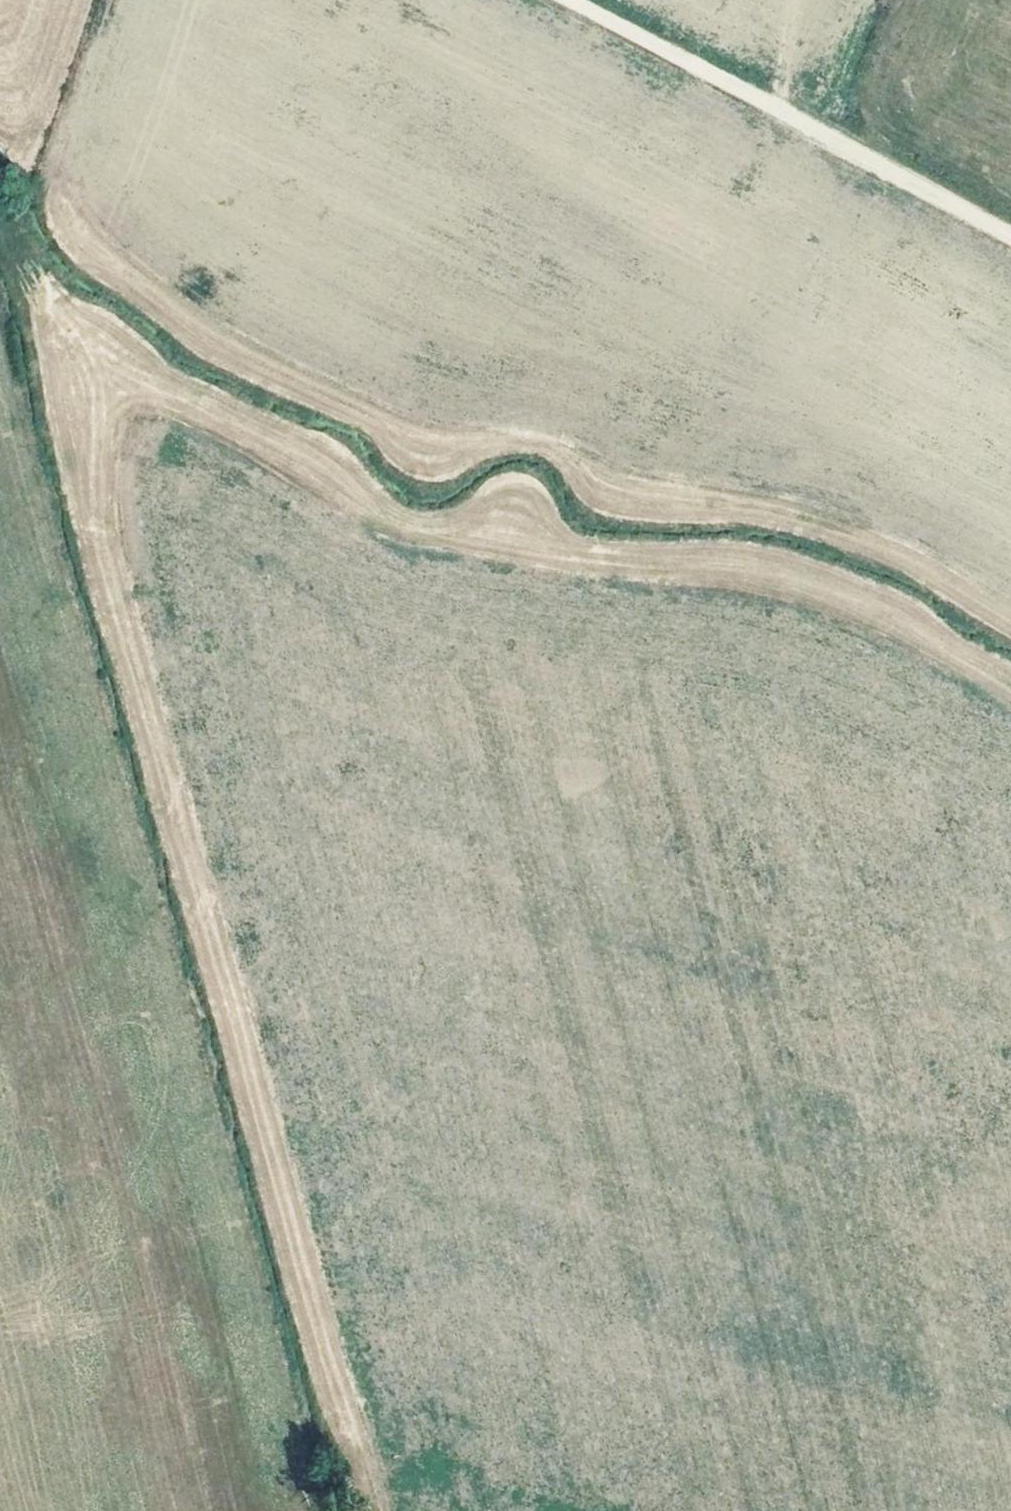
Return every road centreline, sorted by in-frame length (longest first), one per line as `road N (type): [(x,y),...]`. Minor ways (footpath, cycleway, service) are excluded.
road 1 (track): [(552,0),(1010,237)]

